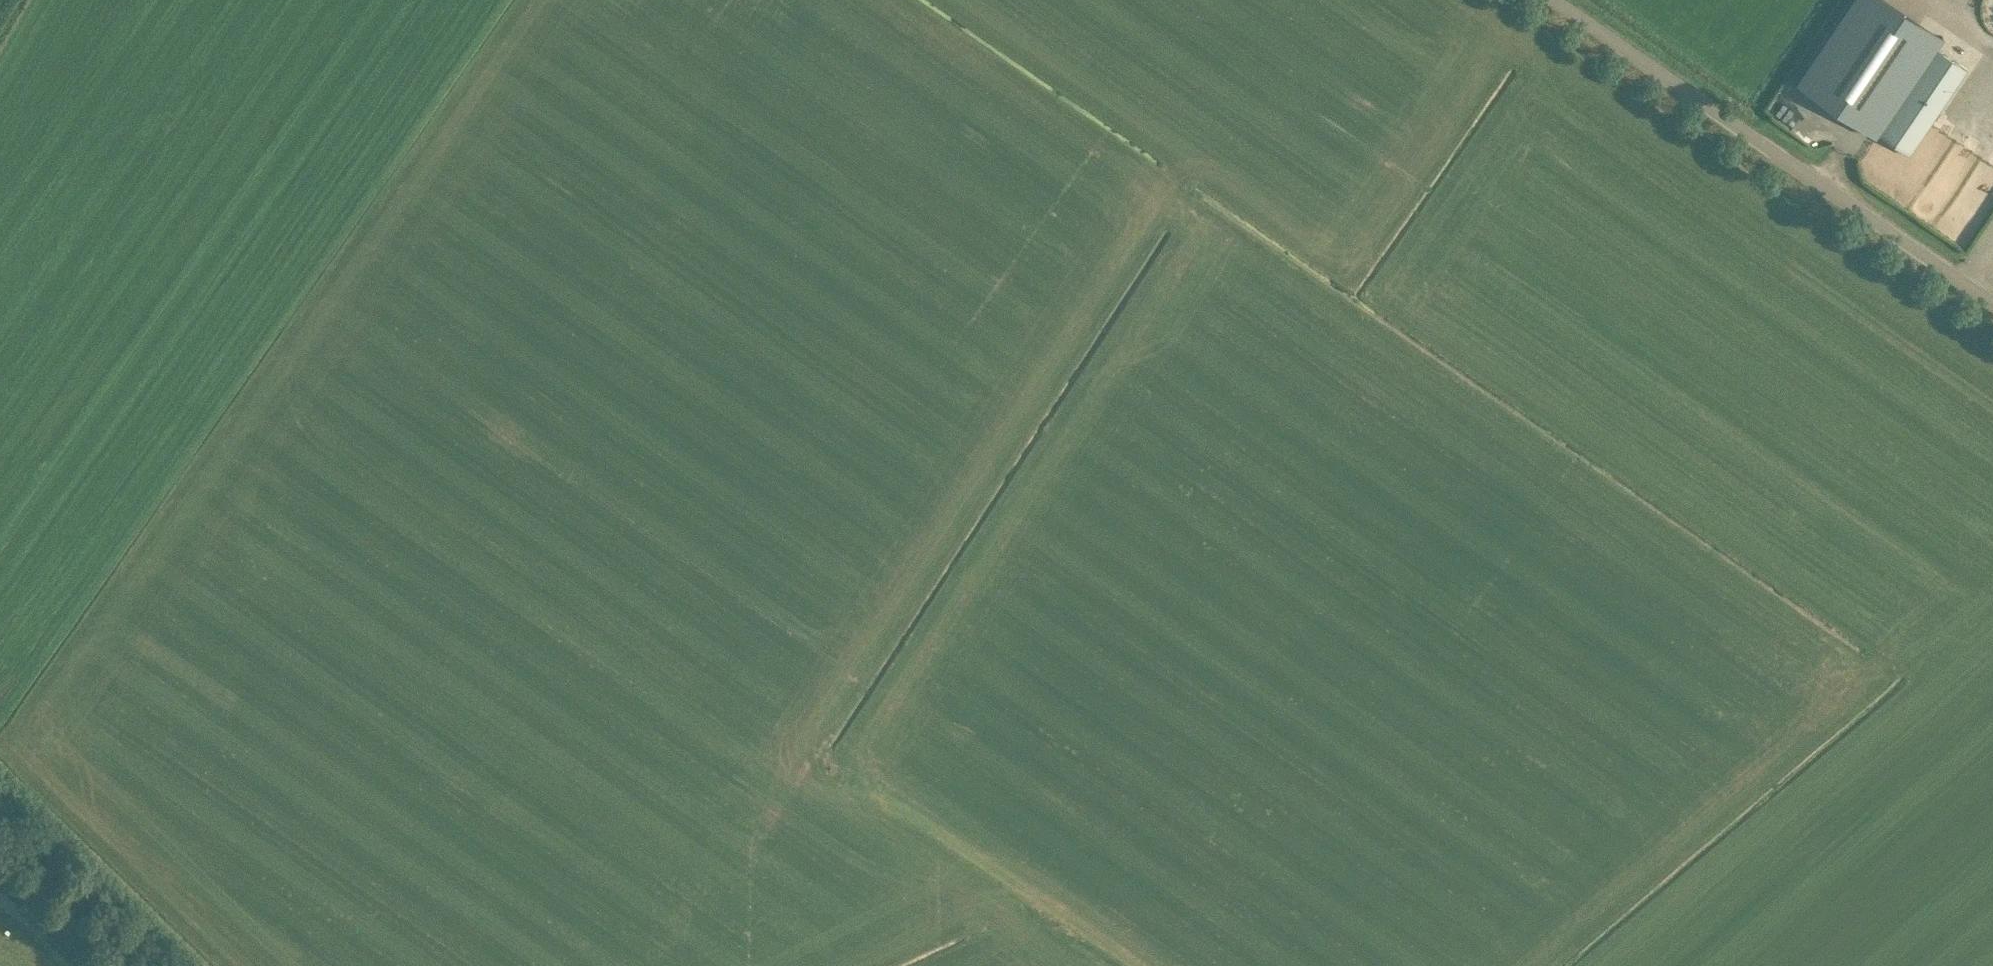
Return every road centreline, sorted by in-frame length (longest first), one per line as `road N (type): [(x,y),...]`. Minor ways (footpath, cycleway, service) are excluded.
road 1 (unclassified): [(1992,299),(1559,0)]

